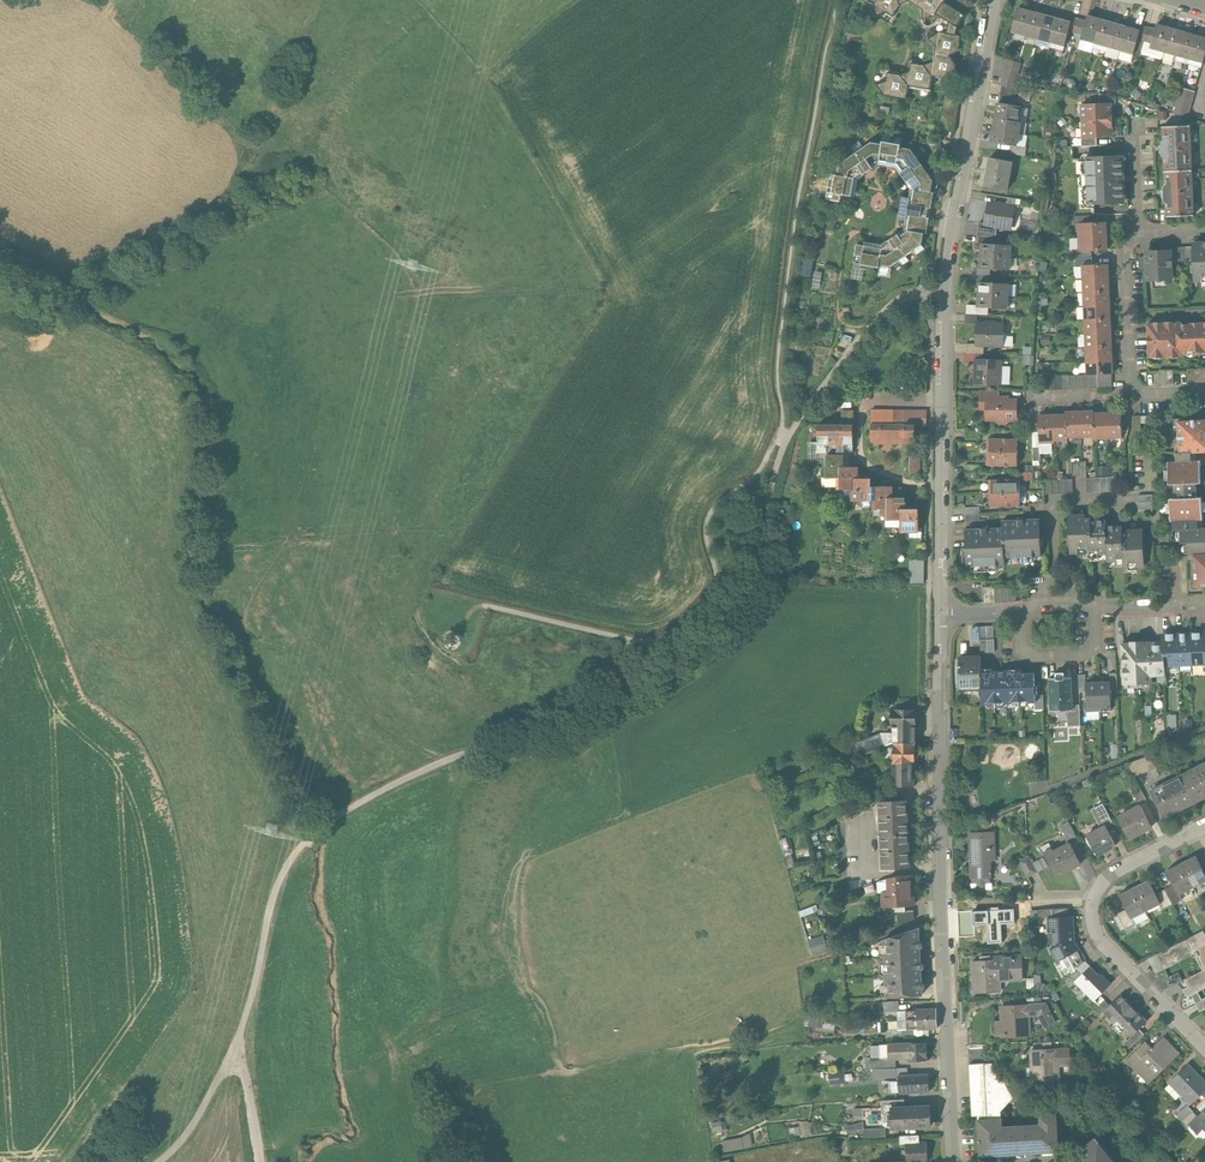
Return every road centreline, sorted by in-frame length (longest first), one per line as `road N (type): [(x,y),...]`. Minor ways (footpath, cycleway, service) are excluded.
road 1 (track): [(615,690),(546,729),(415,776),(305,844),(274,893),(232,1052),(187,1136),(159,1161)]
road 2 (residential): [(941,617),(945,296),(992,0)]
road 3 (track): [(945,296),(906,297),(886,311),(783,439),(754,568),(733,609),(691,651),(615,690)]
road 4 (residential): [(953,1161),(941,921),(941,617)]
road 5 (residential): [(1204,1048),(1101,942),(1092,904),(1113,872),(1204,826)]
road 6 (residential): [(1040,601),(1054,577),(1052,505),(1132,500),(1132,492)]
road 7 (residential): [(1130,396),(1126,242),(1144,229)]
road 8 (residential): [(1095,610),(1095,650),(1058,660),(1035,660),(1024,650),(1017,613)]

